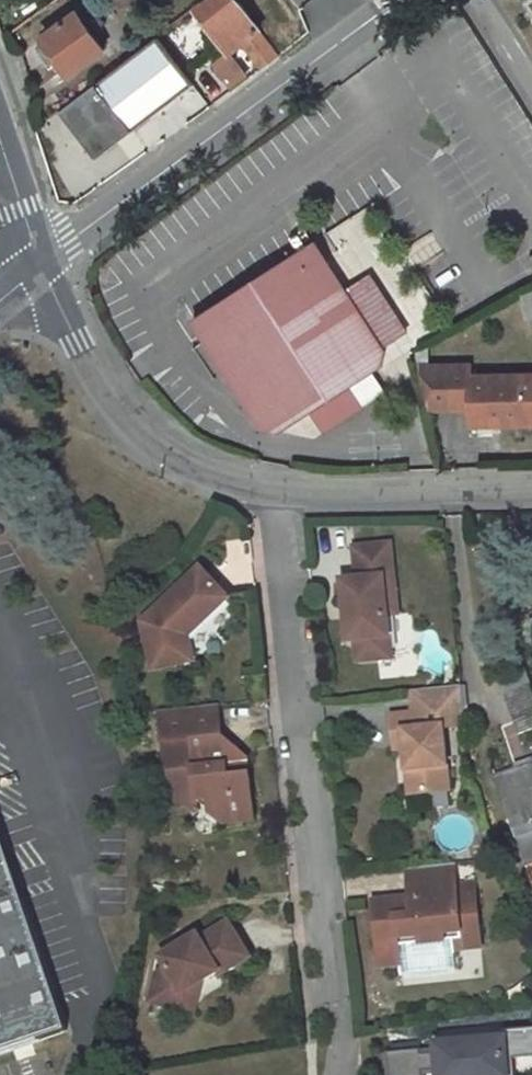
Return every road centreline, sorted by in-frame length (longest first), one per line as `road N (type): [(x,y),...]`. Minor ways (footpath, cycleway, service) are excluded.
road 1 (residential): [(337,1074),(273,493)]
road 2 (residential): [(392,0),(293,64),(50,245)]
road 3 (residential): [(50,245),(86,340),(130,422),(190,467),(273,493)]
road 4 (residential): [(273,493),(531,487)]

